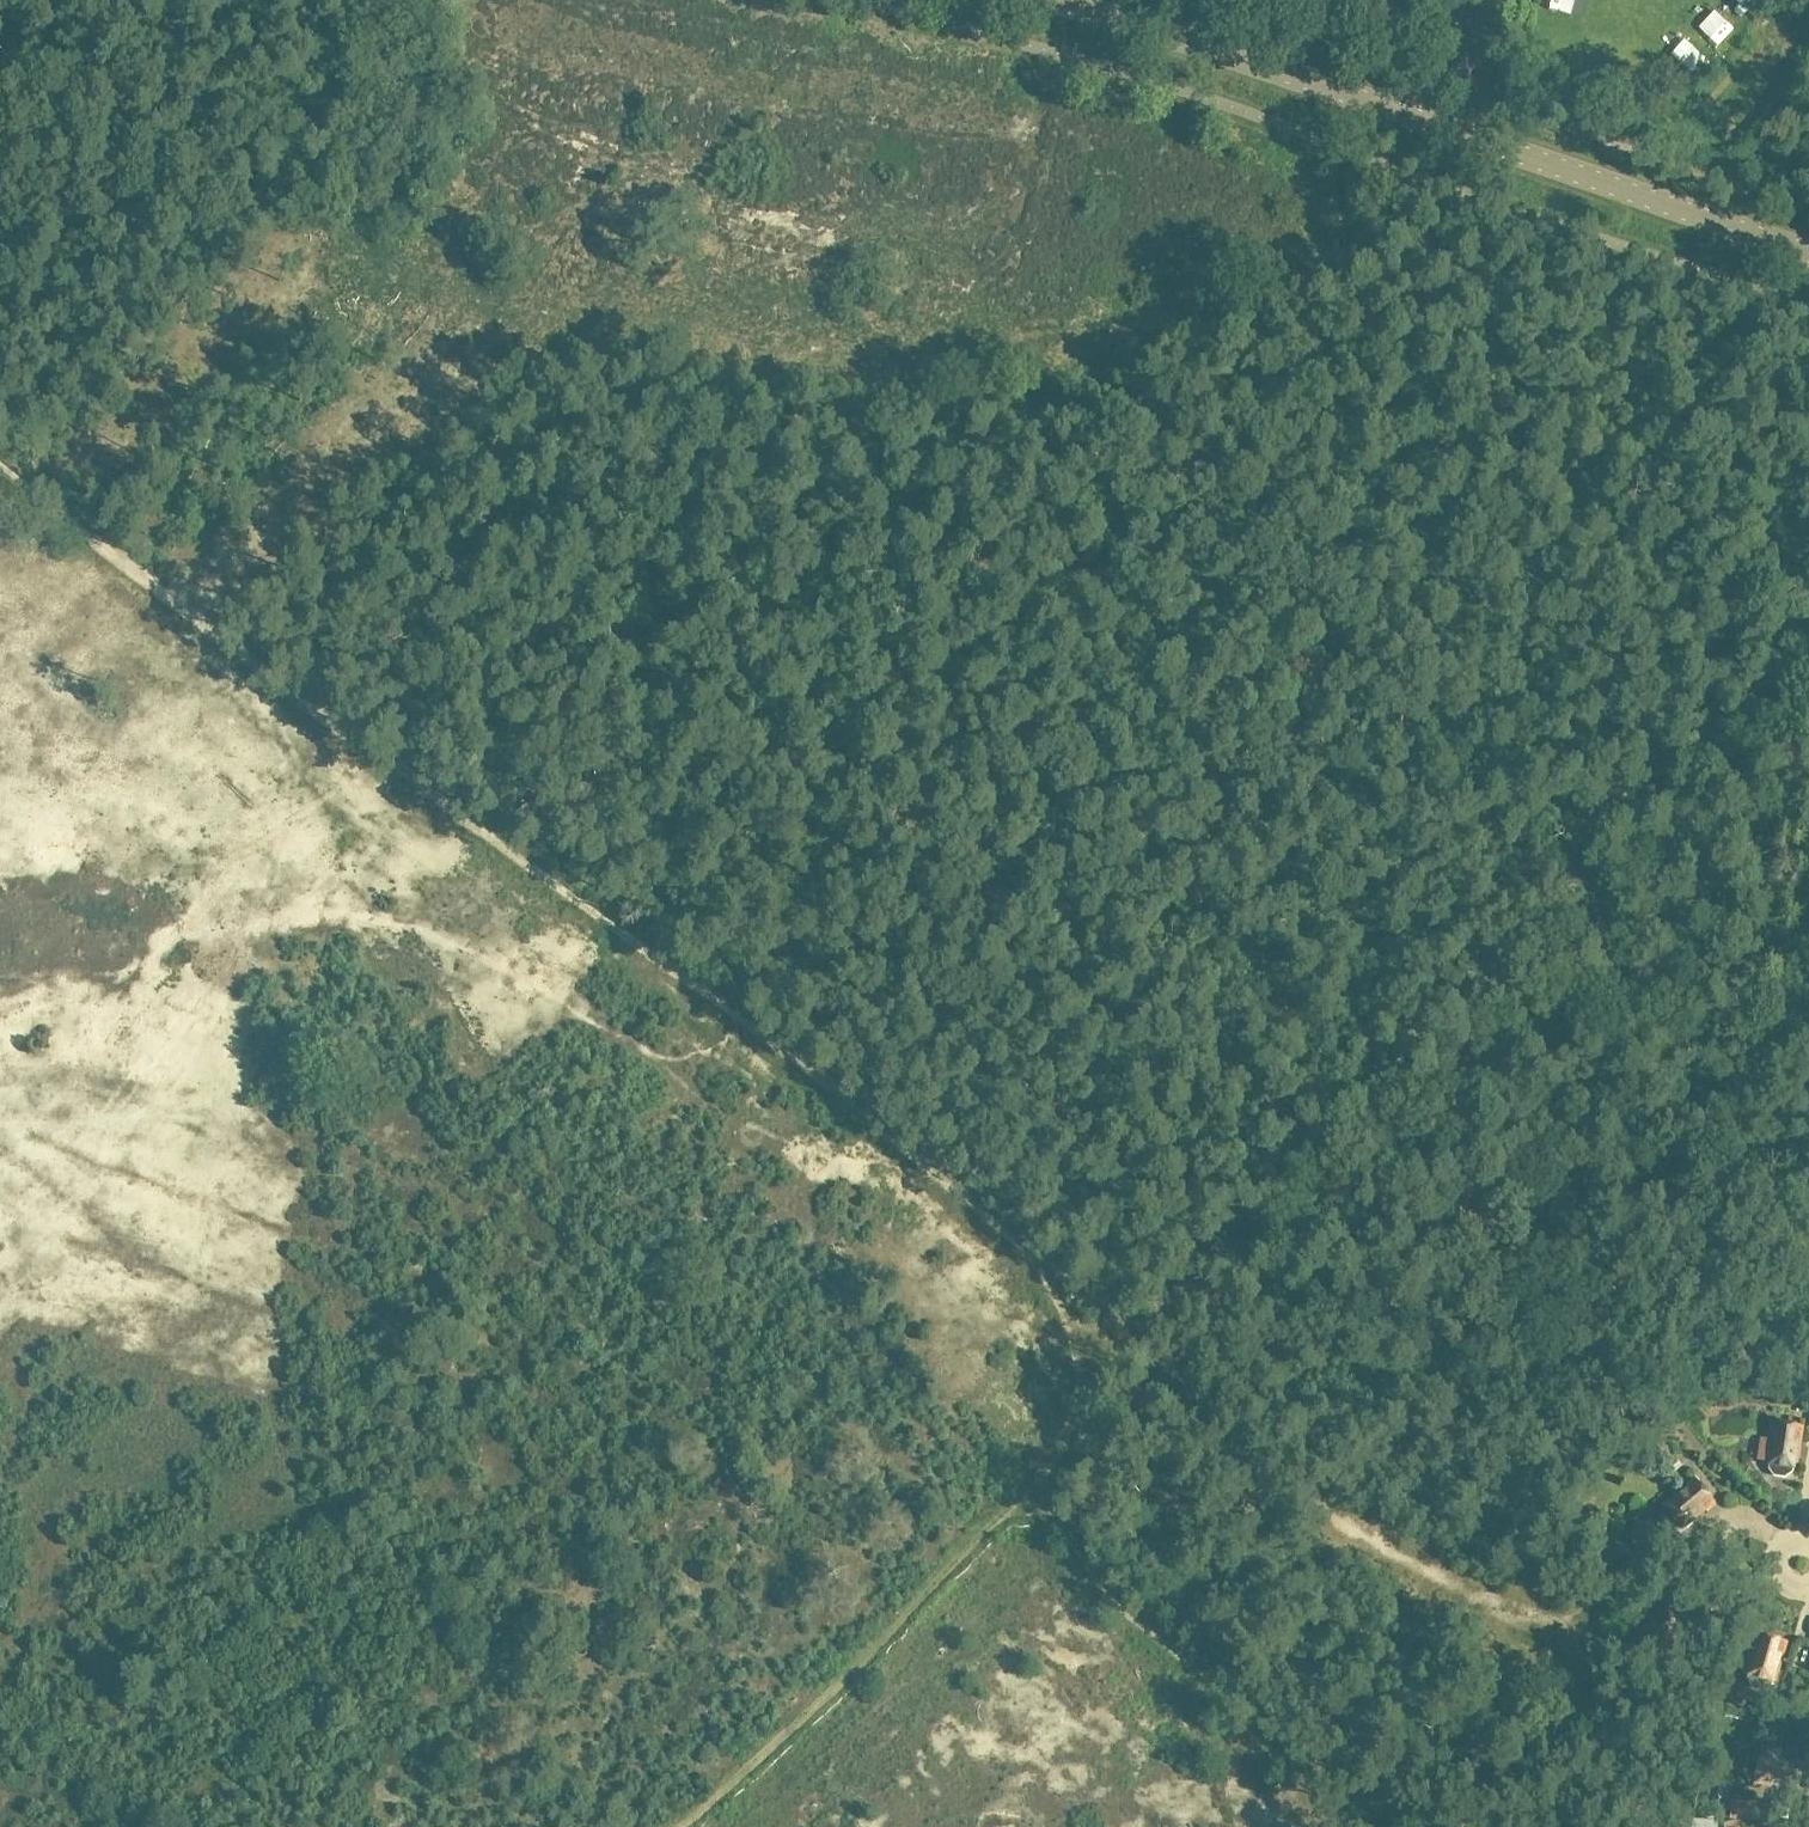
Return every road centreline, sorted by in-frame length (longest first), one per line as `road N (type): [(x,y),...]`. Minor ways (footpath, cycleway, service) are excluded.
road 1 (track): [(1091,1426),(1079,1350),(1033,1262),(1000,1227),(866,1113),(626,930),(398,778)]
road 2 (tertiary): [(1808,252),(1048,0)]
road 3 (track): [(1413,1826),(1309,1758),(1107,1594),(1033,1491)]
road 4 (track): [(398,778),(0,469)]
road 5 (track): [(1033,1491),(678,1826)]

